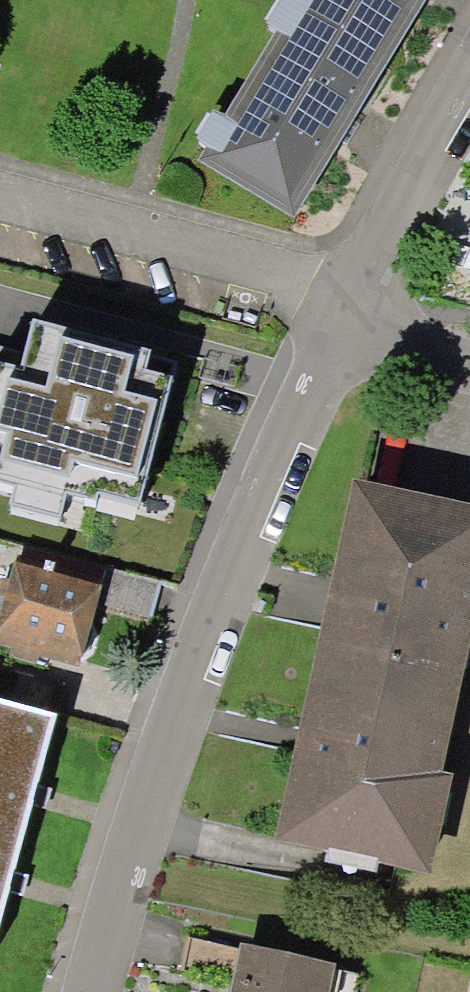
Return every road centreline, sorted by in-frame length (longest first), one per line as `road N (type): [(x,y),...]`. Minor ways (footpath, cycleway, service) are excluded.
road 1 (residential): [(97,991),(339,334)]
road 2 (residential): [(0,198),(235,260),(339,334)]
road 3 (residential): [(339,334),(469,113)]
road 4 (residential): [(339,334),(469,367)]

